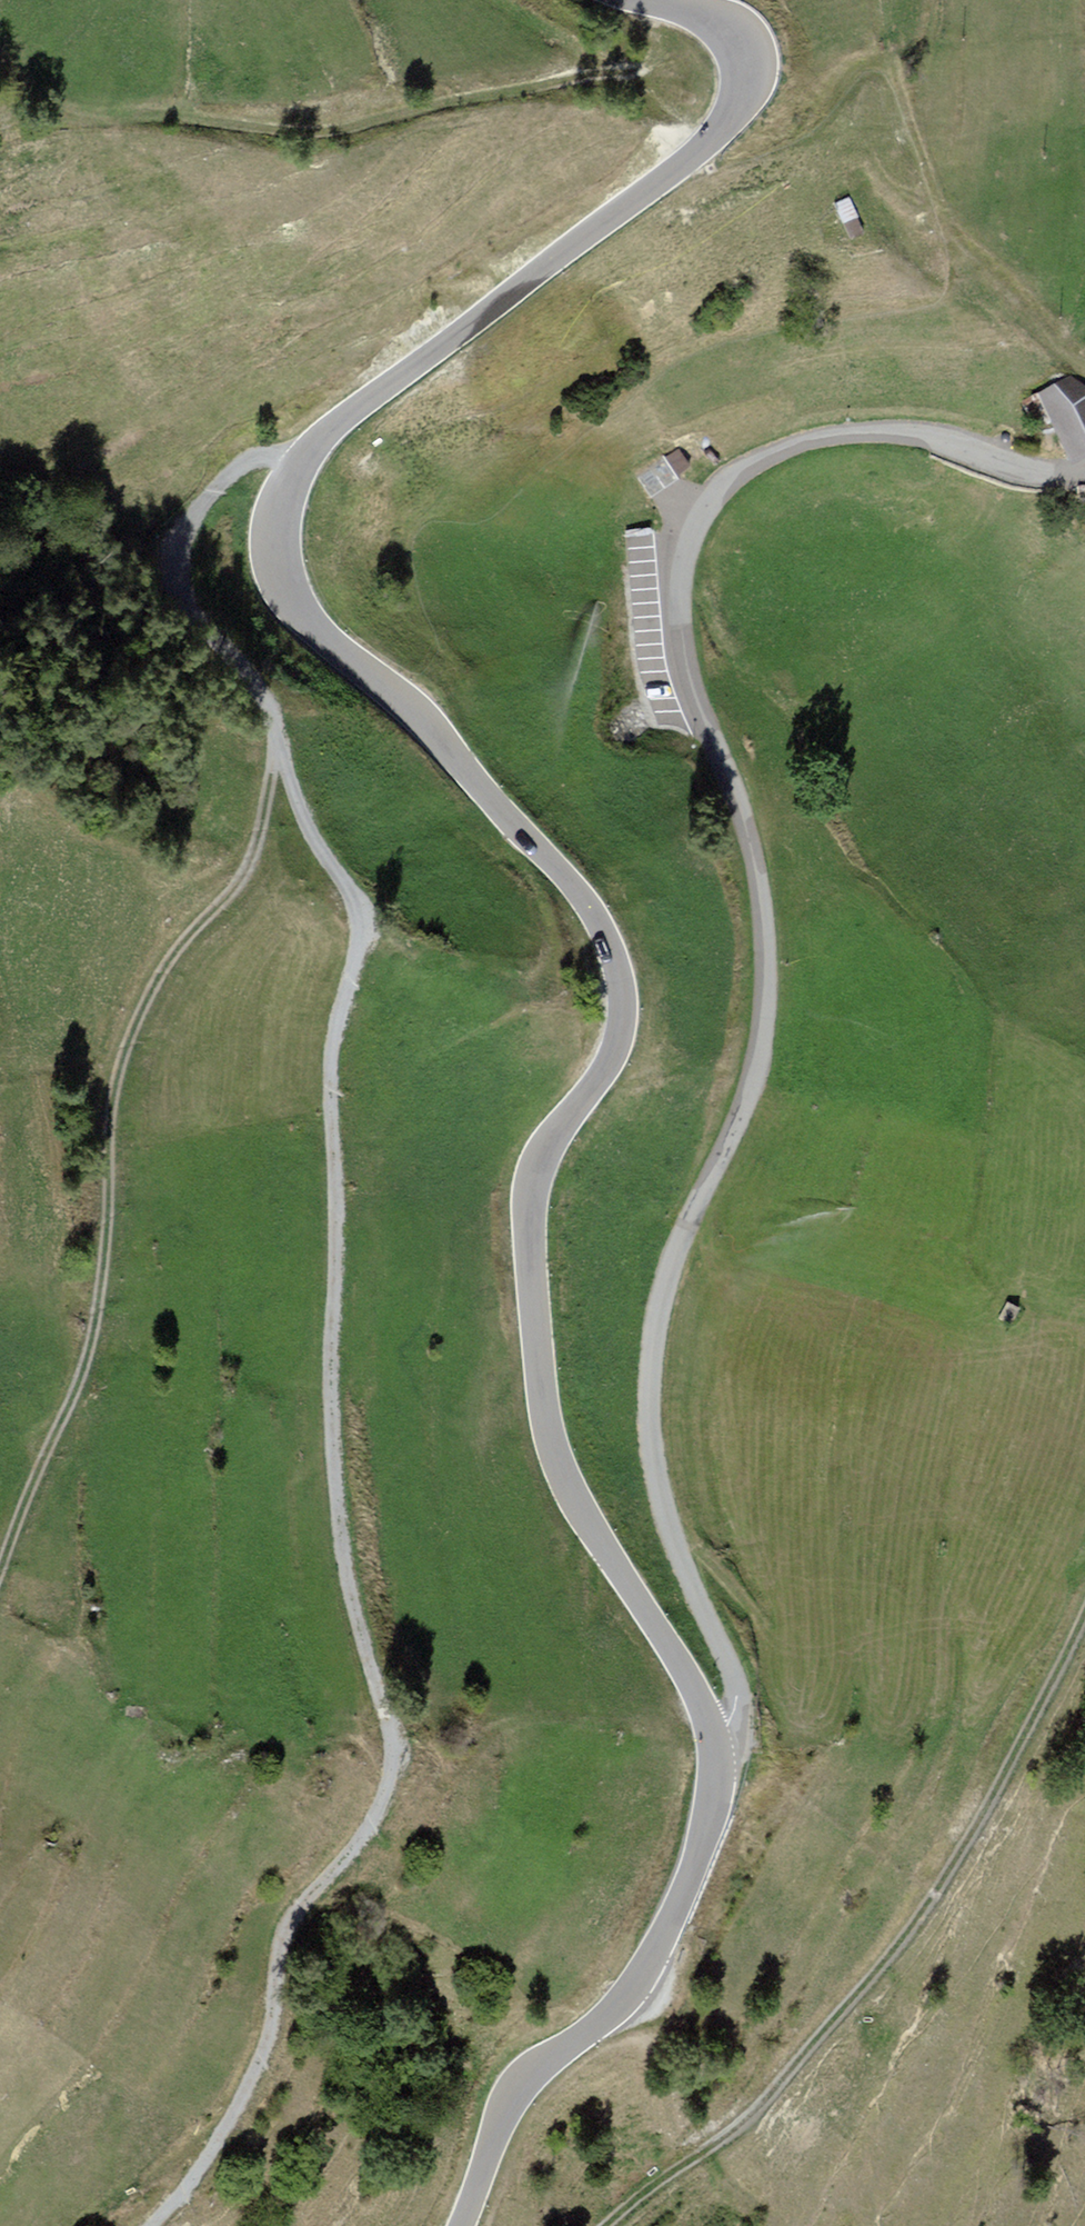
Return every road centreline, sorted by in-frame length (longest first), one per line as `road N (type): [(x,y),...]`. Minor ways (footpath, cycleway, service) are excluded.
road 1 (secondary): [(710,1736),(679,1663),(573,1502),(552,1451),(540,1382),(531,1201),(547,1144),(612,1055),(621,1003),(613,955),(574,887),(445,743),(309,623),(288,589),(276,546),(285,488),(327,433),(725,126),(745,82),(737,40),(719,21),(643,0)]
road 2 (track): [(300,462),(277,453),(246,456),(227,472),(177,543),(174,572),(203,635),(262,696),(316,839),(359,915),(332,1070),(339,1239),(333,1372),(338,1515),(359,1627),(390,1714),(391,1773),(374,1827),(294,1916),(277,2002),(237,2116),(152,2225)]
road 3 (unclassified): [(710,1736),(731,1721),(737,1689),(660,1499),(651,1371),(669,1267),(756,1072),(764,966),(751,846),(683,649),(687,549),(725,483),(818,438),(912,435),(1038,470),(1084,469)]
road 4 (track): [(282,762),(245,894),(197,942),(141,1030),(118,1132),(102,1327),(0,1586)]
road 5 (track): [(1084,1616),(981,1820),(890,1958),(742,2127),(605,2225)]
road 6 (secondary): [(460,2225),(511,2096),(605,2016),(653,1956),(703,1839),(714,1780),(710,1736)]

